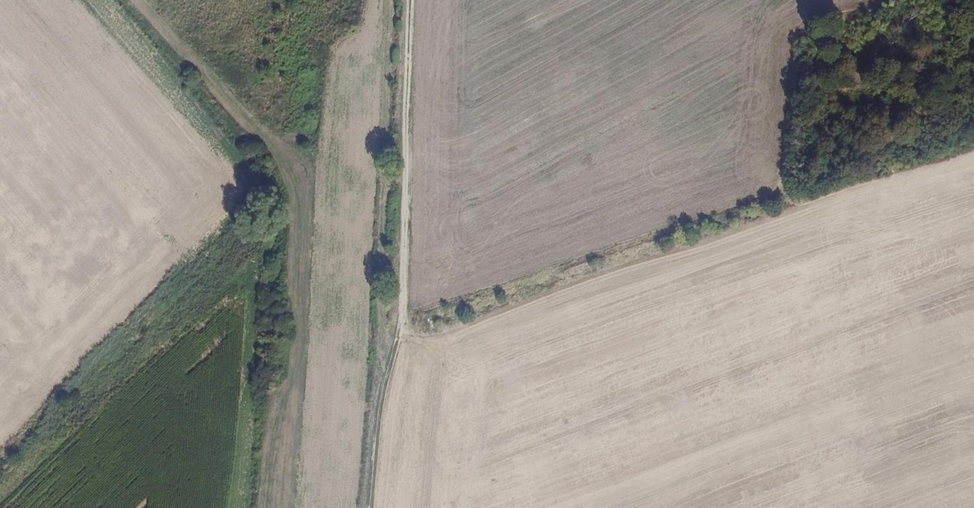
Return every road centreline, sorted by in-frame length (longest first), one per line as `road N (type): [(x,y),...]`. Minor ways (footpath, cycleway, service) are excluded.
road 1 (track): [(413,0),(404,313),(381,398),(369,507)]

